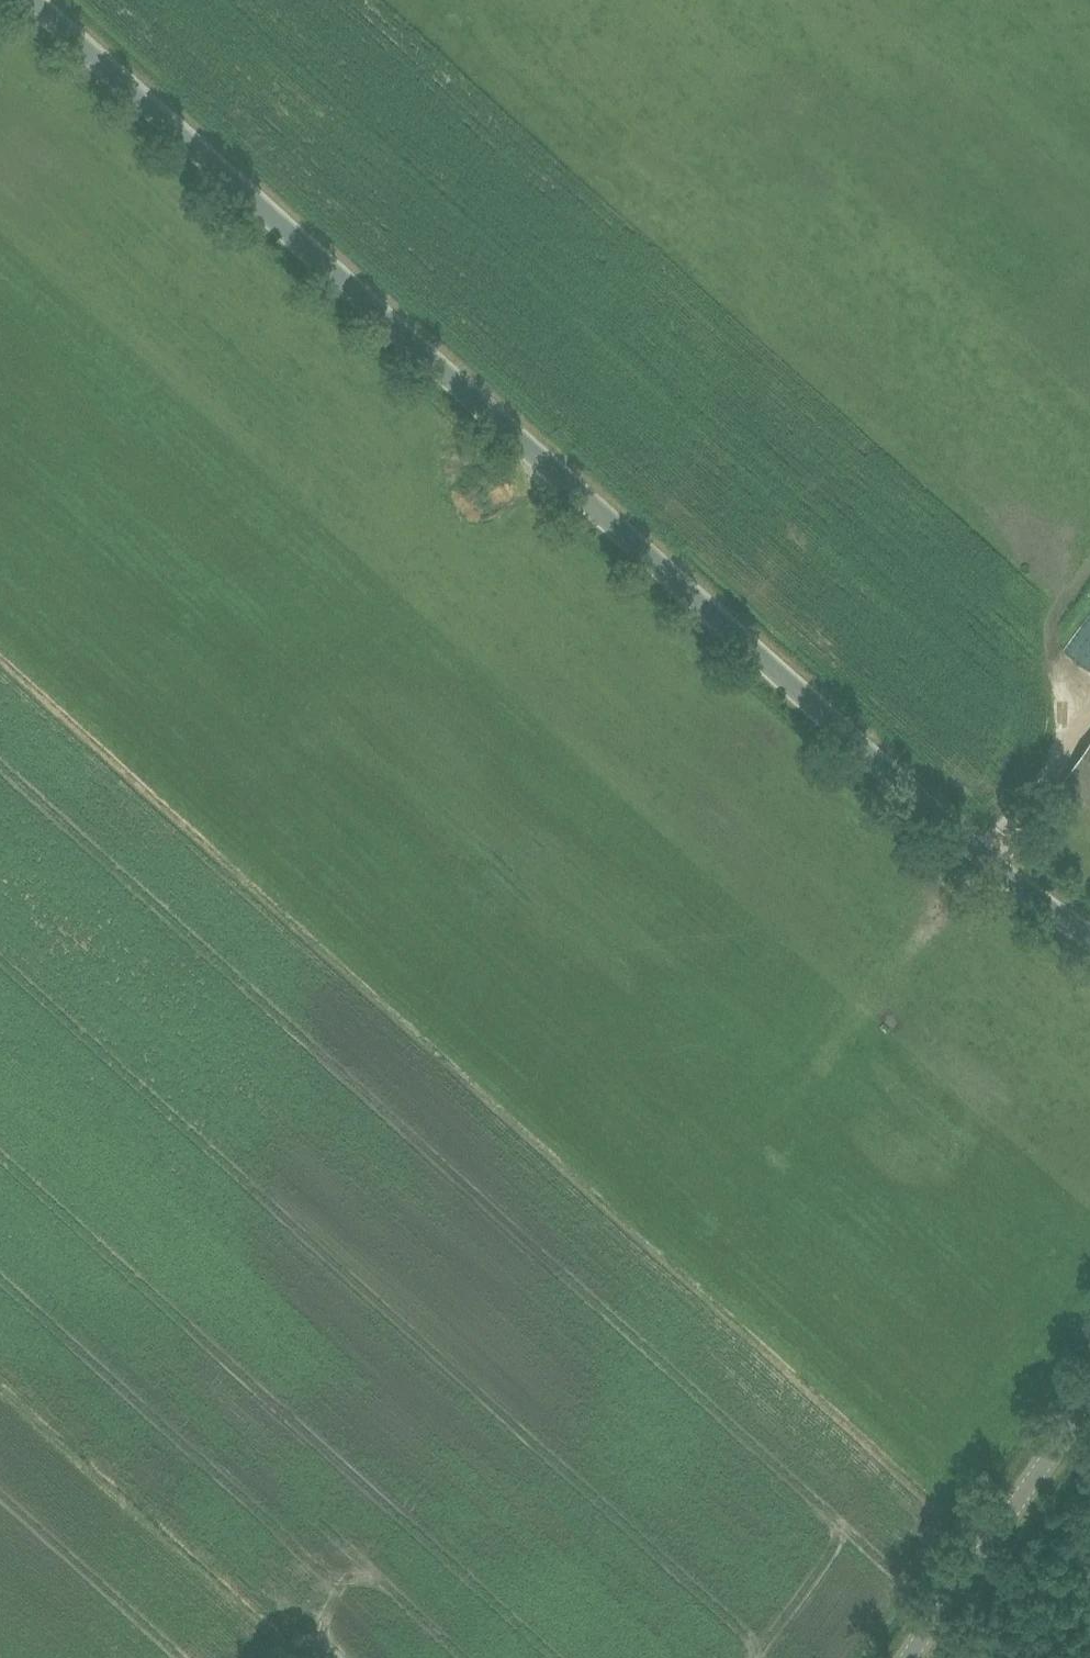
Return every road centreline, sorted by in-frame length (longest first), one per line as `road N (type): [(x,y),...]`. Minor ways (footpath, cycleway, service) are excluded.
road 1 (unclassified): [(1089,940),(738,643),(27,0)]
road 2 (unclassified): [(908,1657),(1089,1398)]

